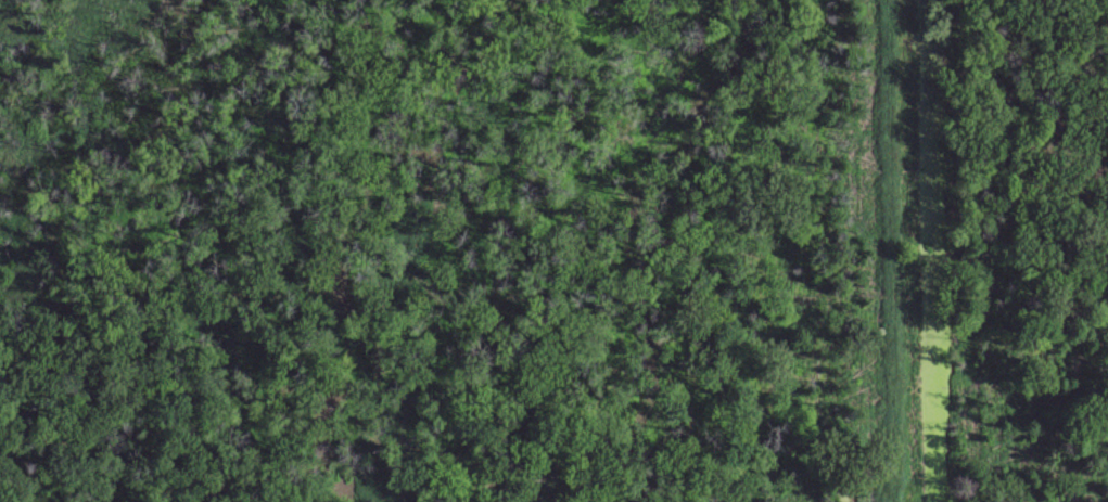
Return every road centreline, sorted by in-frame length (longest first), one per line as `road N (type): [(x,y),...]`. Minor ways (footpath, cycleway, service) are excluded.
road 1 (track): [(888,501),(882,0)]

